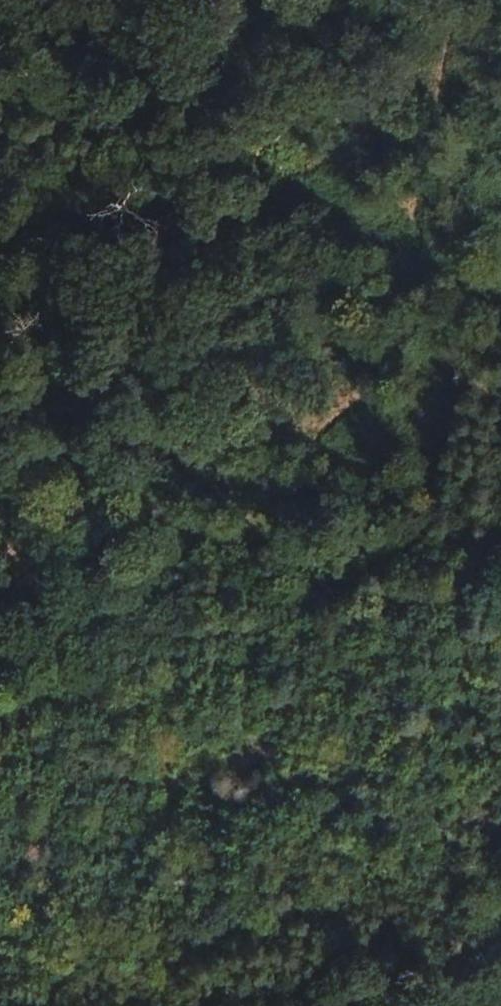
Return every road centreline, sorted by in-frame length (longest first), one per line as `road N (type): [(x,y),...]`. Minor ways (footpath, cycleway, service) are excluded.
road 1 (motorway): [(500,652),(292,718),(0,828)]
road 2 (motorway): [(0,870),(500,697)]

